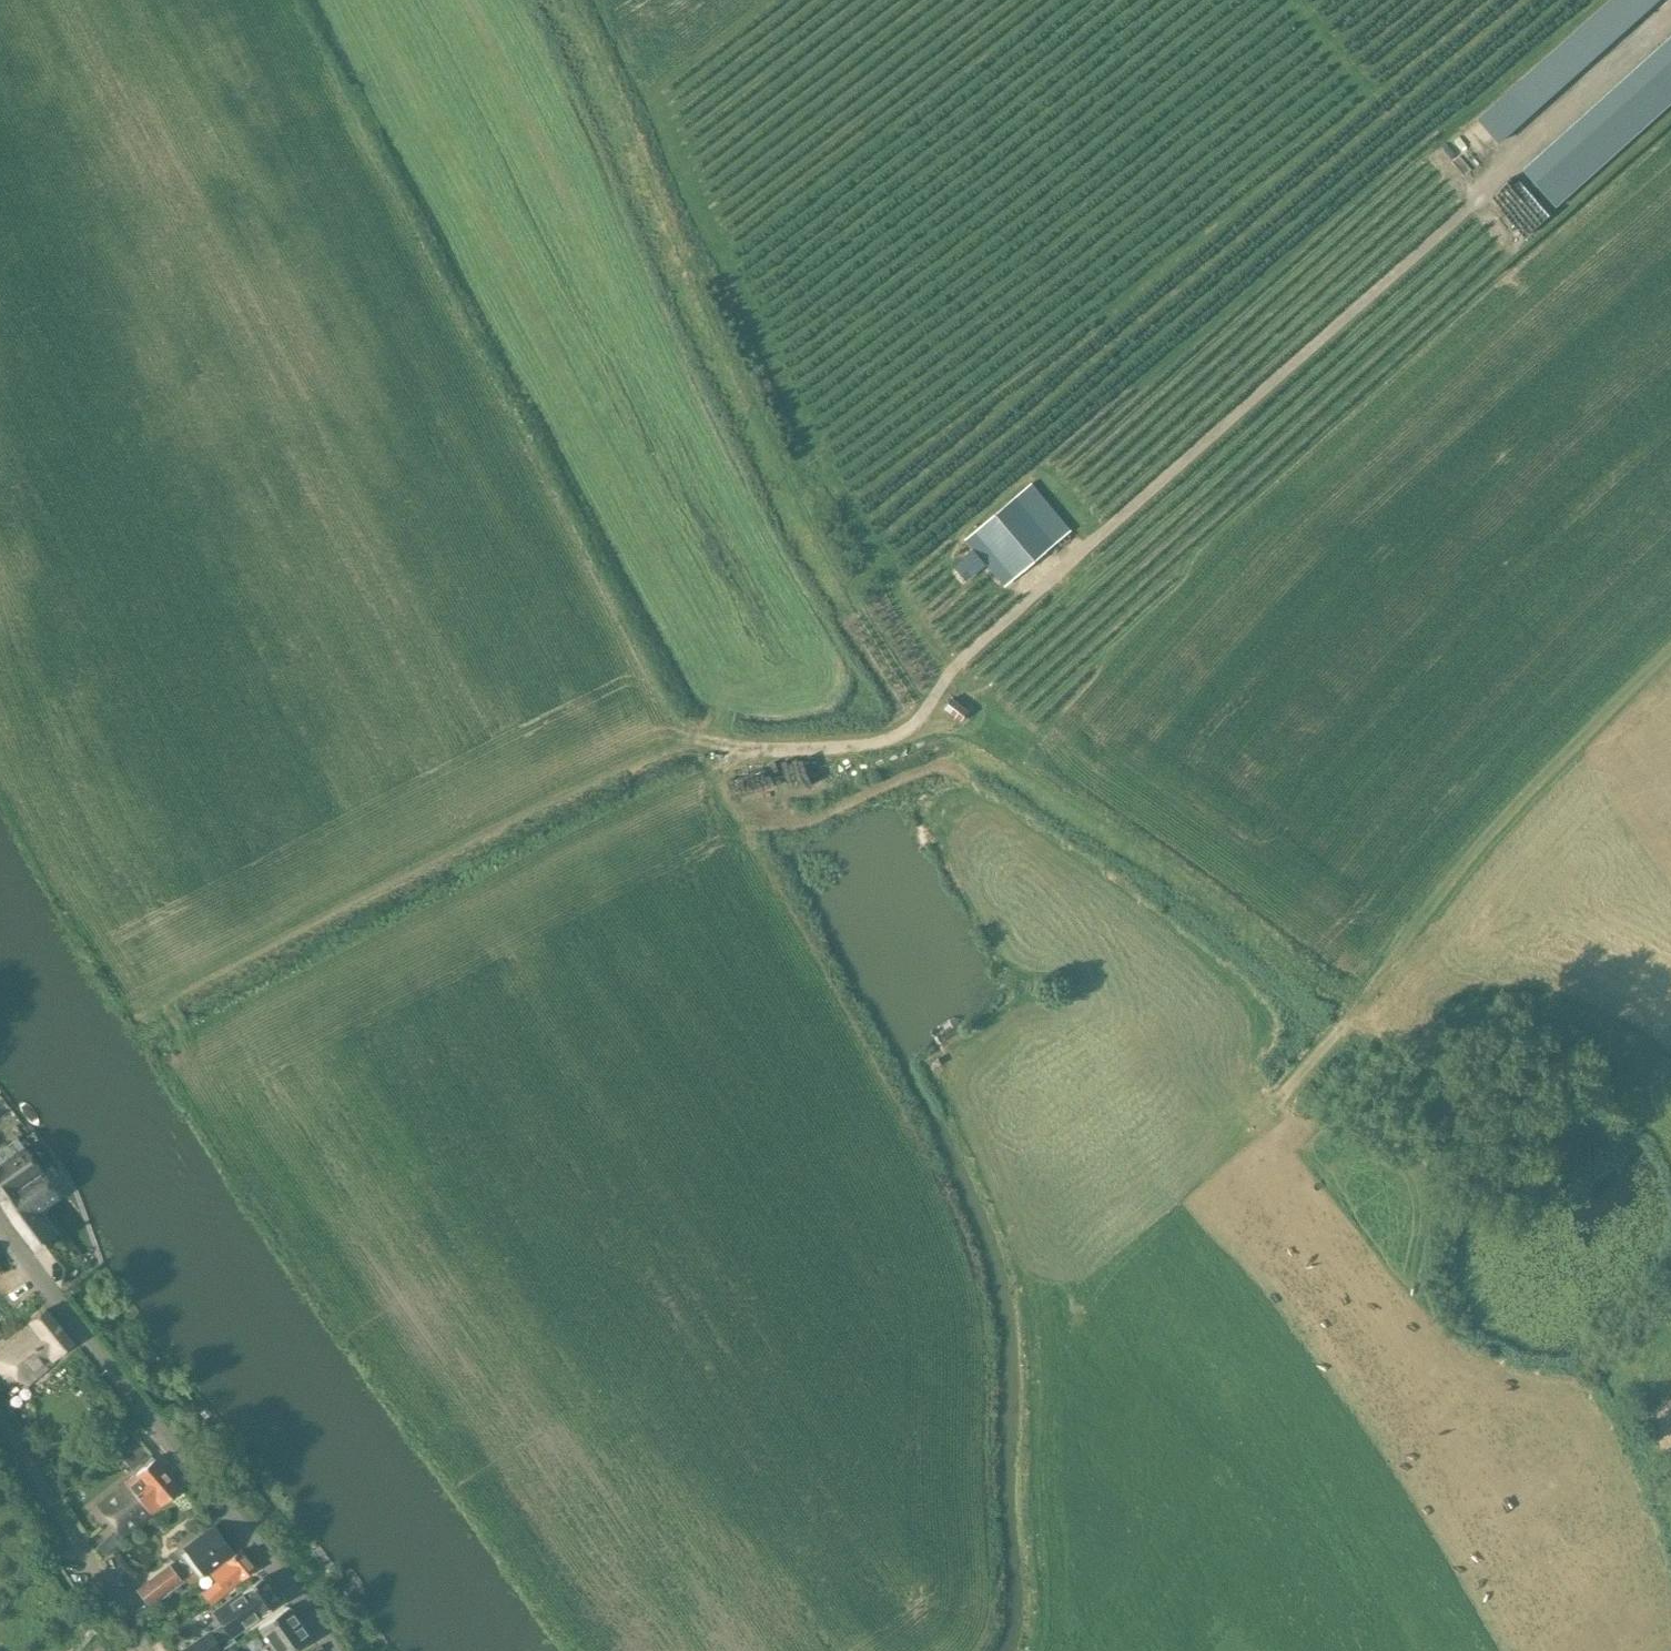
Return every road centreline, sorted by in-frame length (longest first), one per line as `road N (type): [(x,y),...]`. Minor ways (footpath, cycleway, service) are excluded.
road 1 (residential): [(330,1650),(0,1223)]
road 2 (residential): [(148,1650),(0,1419)]

